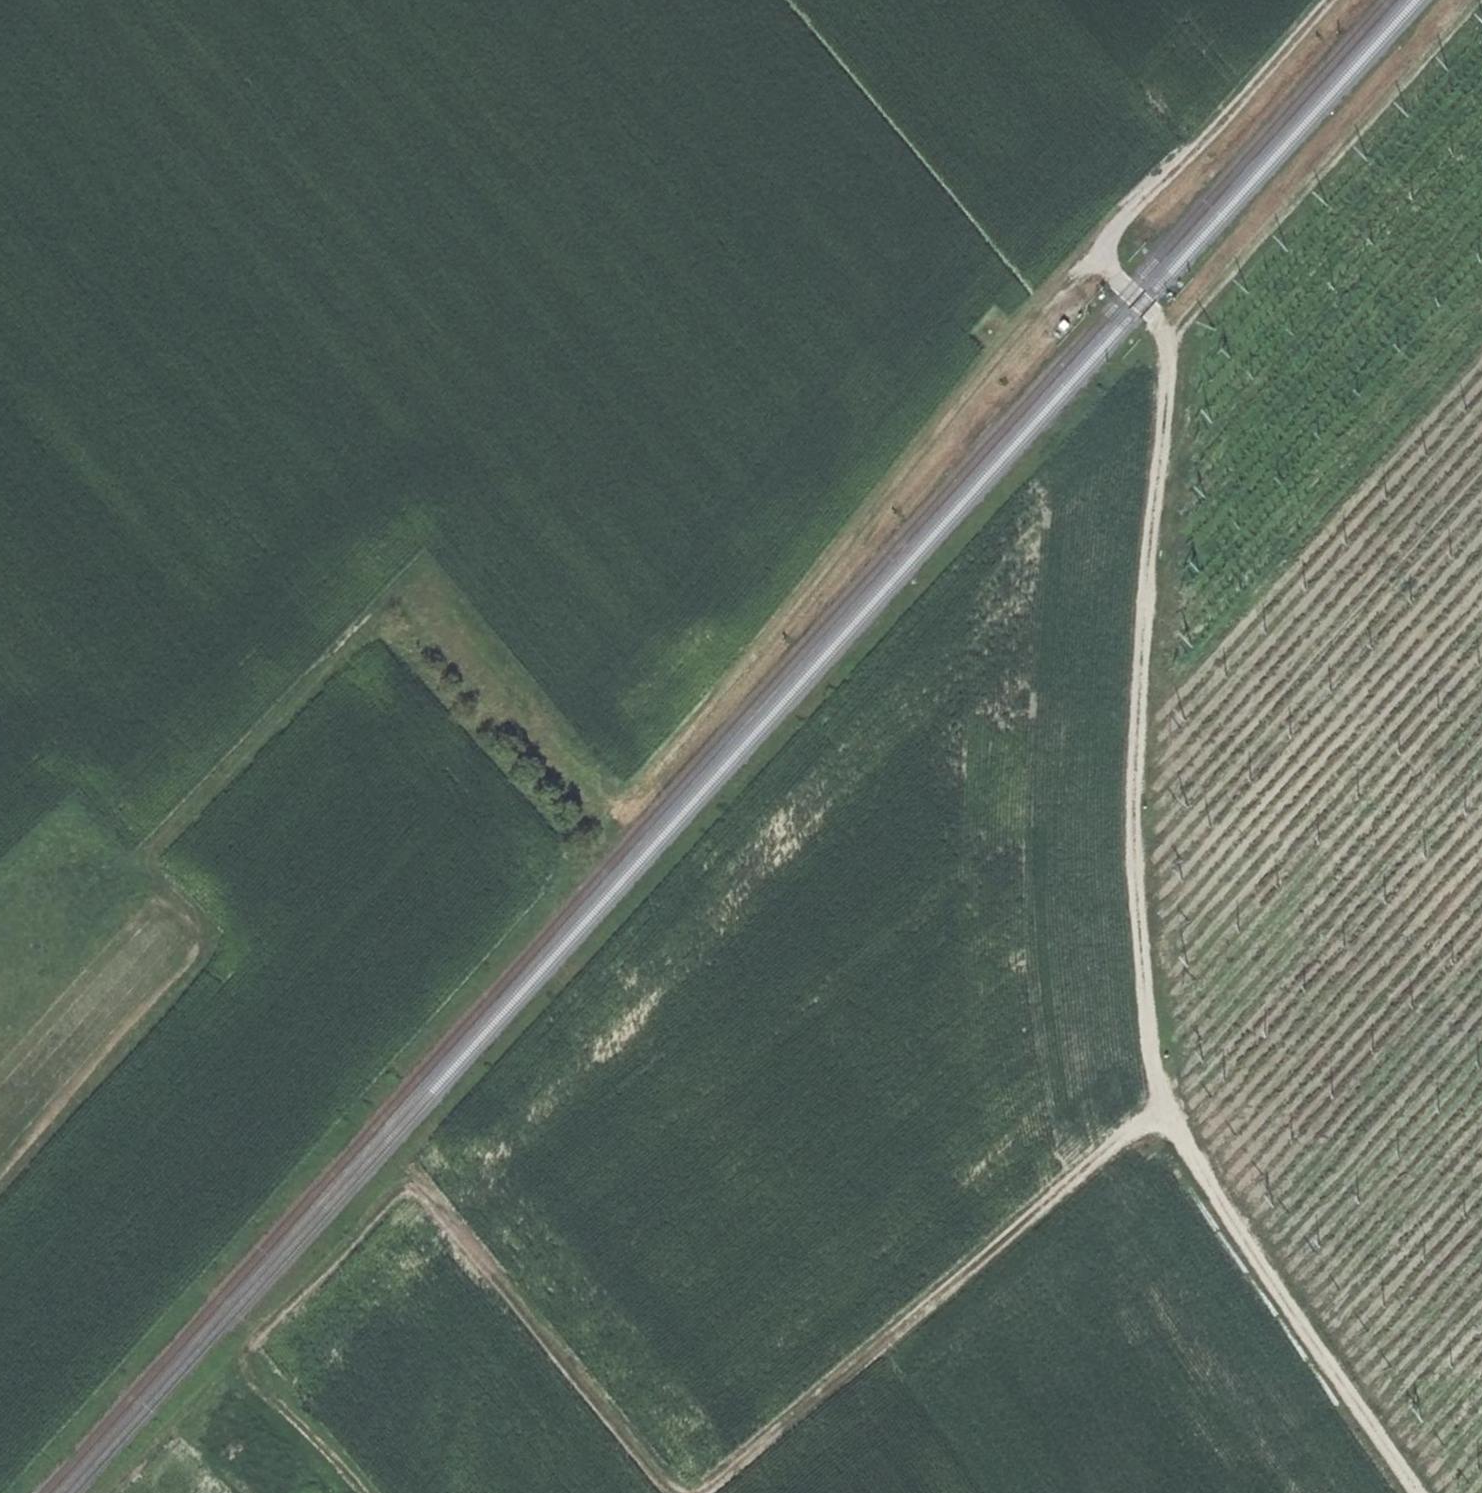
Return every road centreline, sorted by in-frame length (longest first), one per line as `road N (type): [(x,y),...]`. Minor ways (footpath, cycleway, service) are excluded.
road 1 (track): [(1322,0),(1103,239),(1106,258),(1159,324),(1169,359),(1138,718),(1138,889),(1149,1012),(1177,1132),(1417,1492)]
road 2 (track): [(537,449),(158,845),(155,865),(203,933),(205,953),(0,1194)]
road 3 (track): [(705,1492),(877,1357),(1120,1141),(1152,1126),(1177,1132)]
road 4 (track): [(426,1203),(667,1492)]

